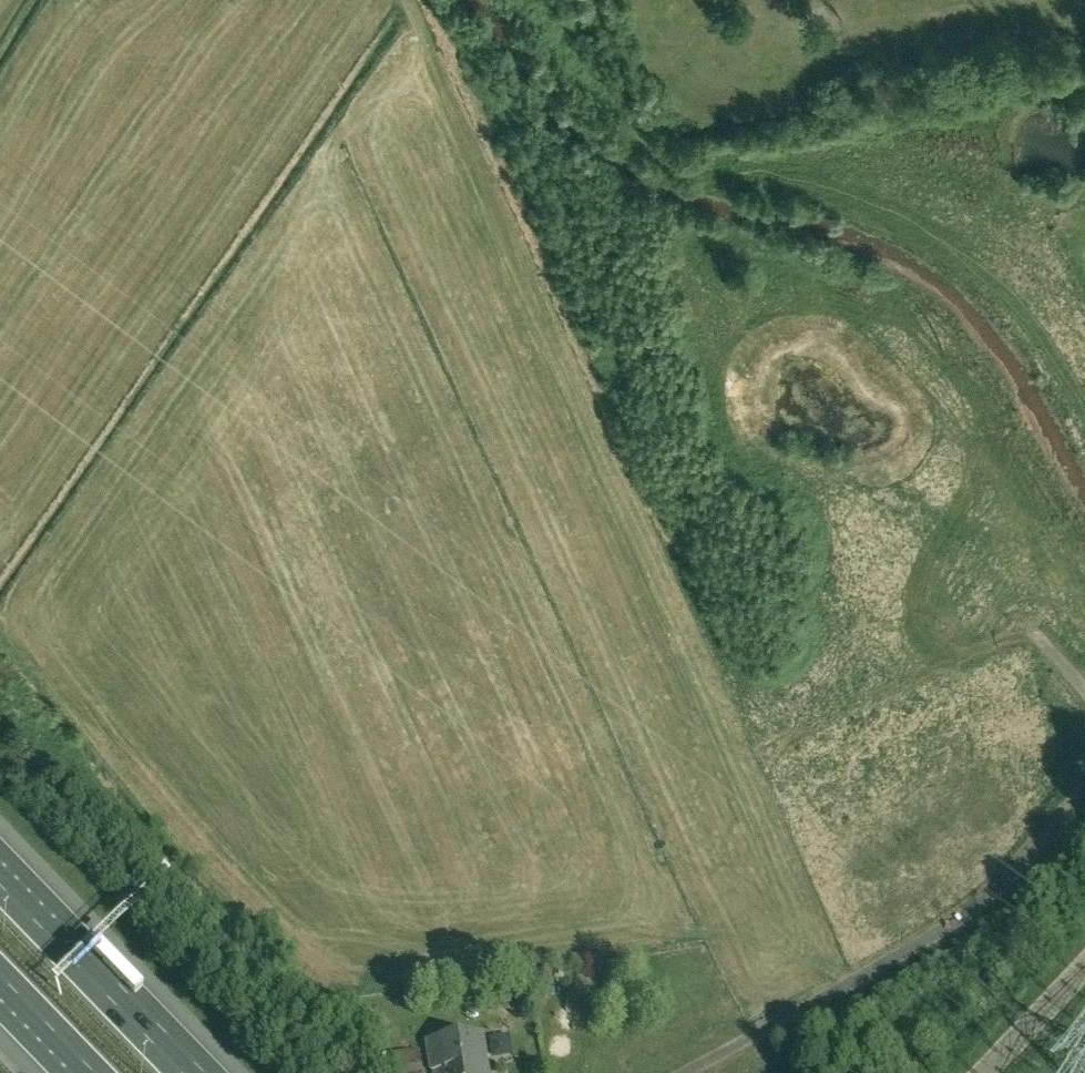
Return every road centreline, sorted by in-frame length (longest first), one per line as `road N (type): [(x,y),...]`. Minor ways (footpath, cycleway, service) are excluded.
road 1 (motorway): [(196,1072),(0,870)]
road 2 (unclassified): [(980,1072),(1084,964)]

